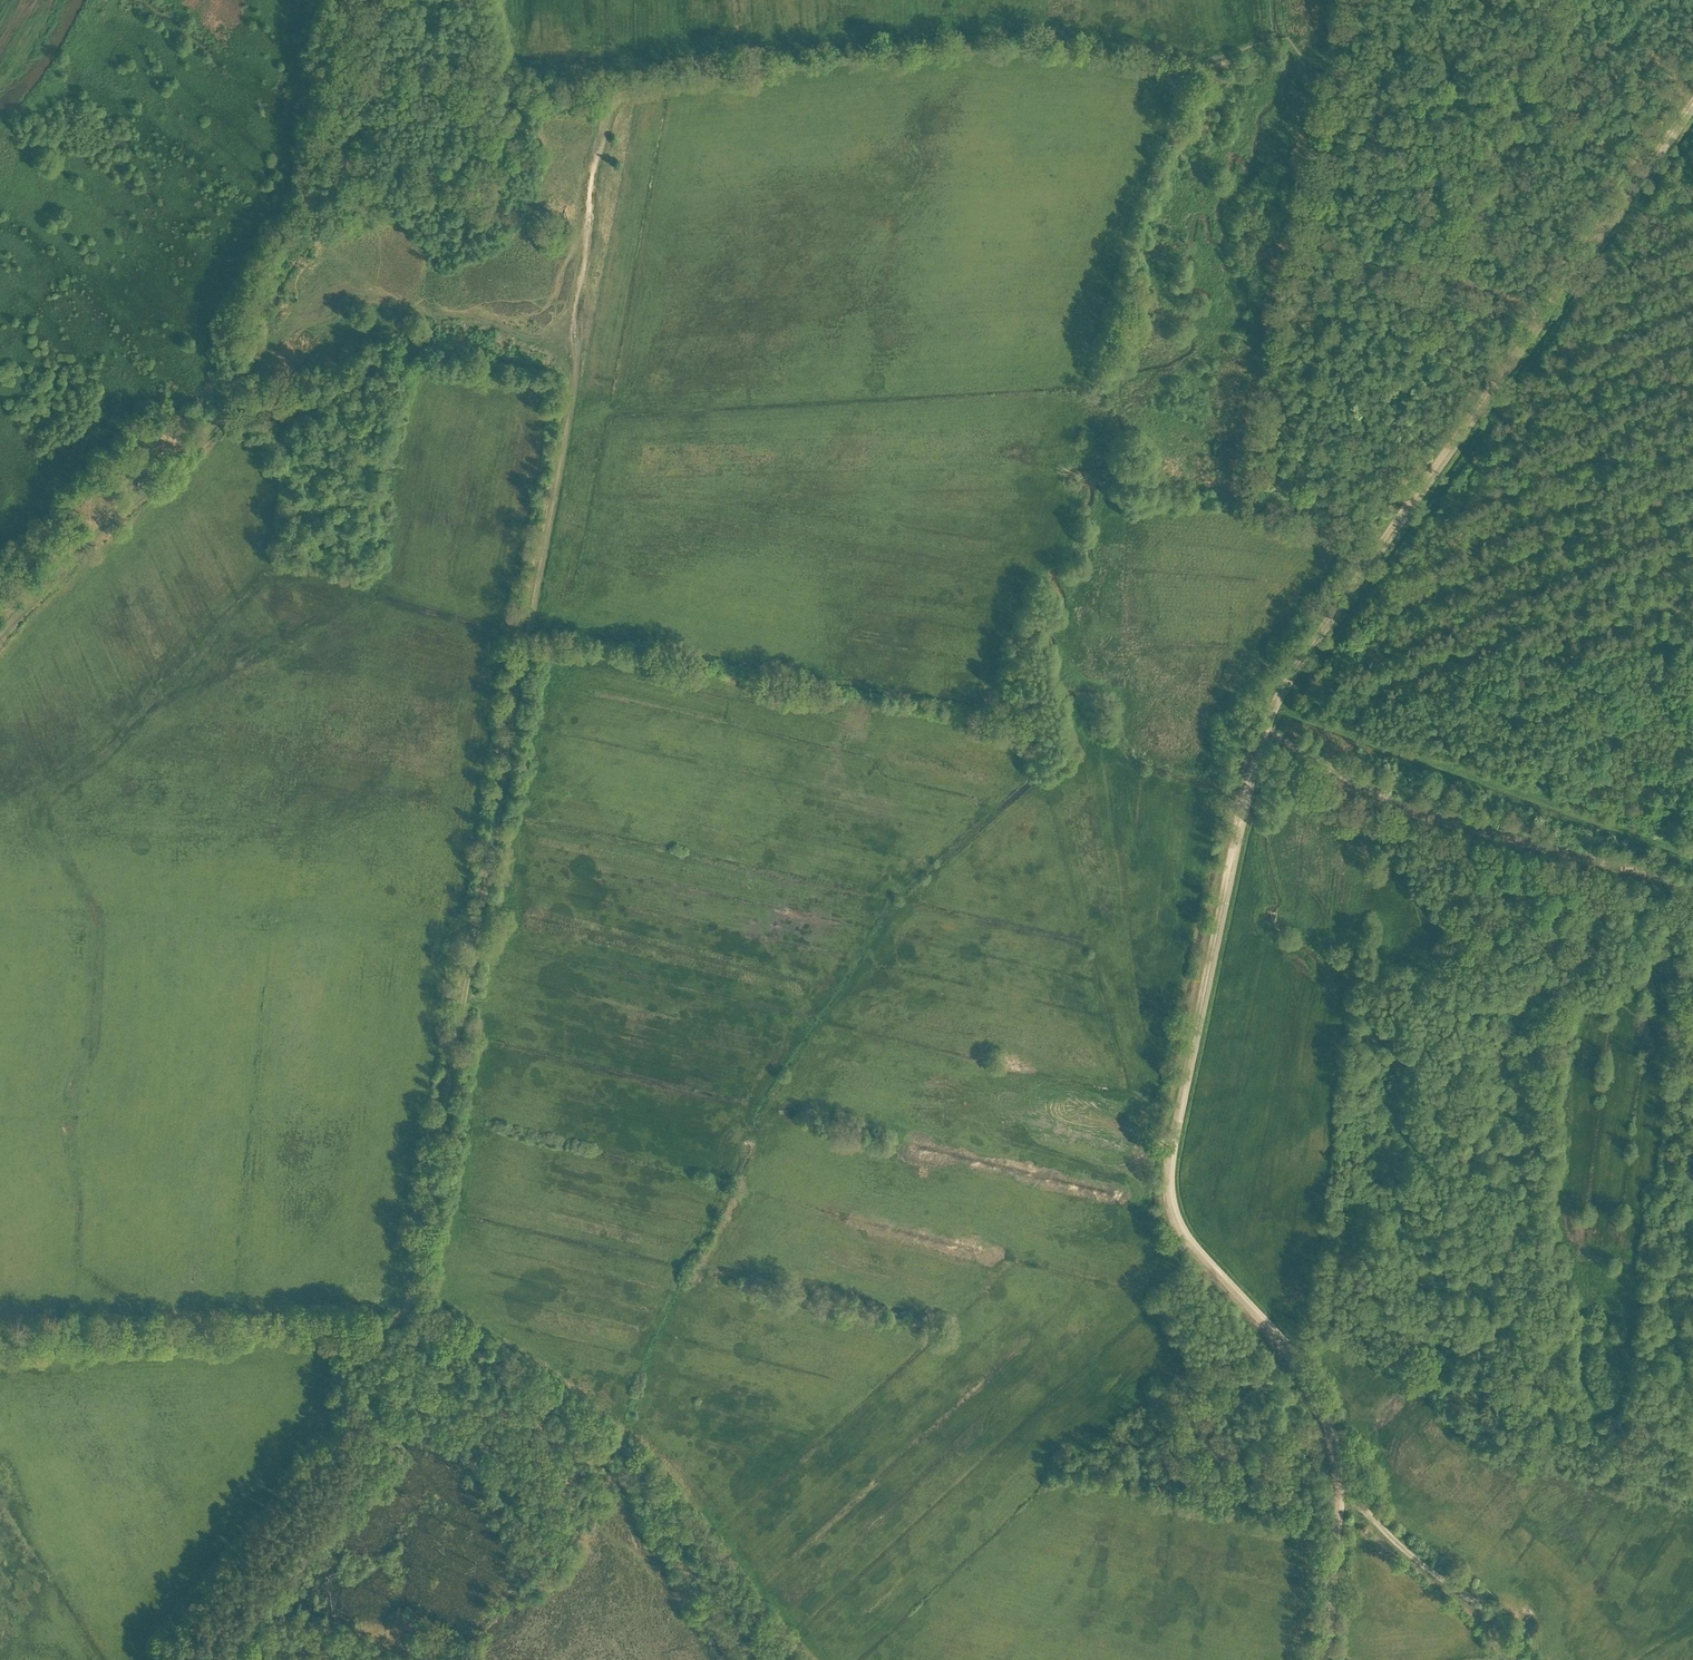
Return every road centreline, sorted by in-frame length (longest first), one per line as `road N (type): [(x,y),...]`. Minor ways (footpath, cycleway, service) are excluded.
road 1 (track): [(712,1631),(677,1530),(635,1465),(601,1433),(405,1314),(576,375),(576,314)]
road 2 (track): [(576,314),(601,127),(618,96),(634,88),(975,50),(1036,48),(1181,69),(1285,38)]
road 3 (track): [(1338,1489),(1325,1426),(1292,1359),(1185,1241),(1165,1188),(1259,732)]
road 4 (track): [(1259,732),(1285,681),(1545,309)]
road 5 (track): [(1259,732),(1411,809),(1692,885)]
road 6 (track): [(1545,309),(1321,241),(1315,226),(1347,68)]
road 7 (track): [(0,1336),(405,1314)]
road 8 (track): [(0,633),(208,433)]
road 9 (track): [(1545,309),(1692,99)]
road 10 (track): [(1338,1489),(1476,1603),(1522,1659)]
road 11 (track): [(1323,1659),(1338,1489)]

